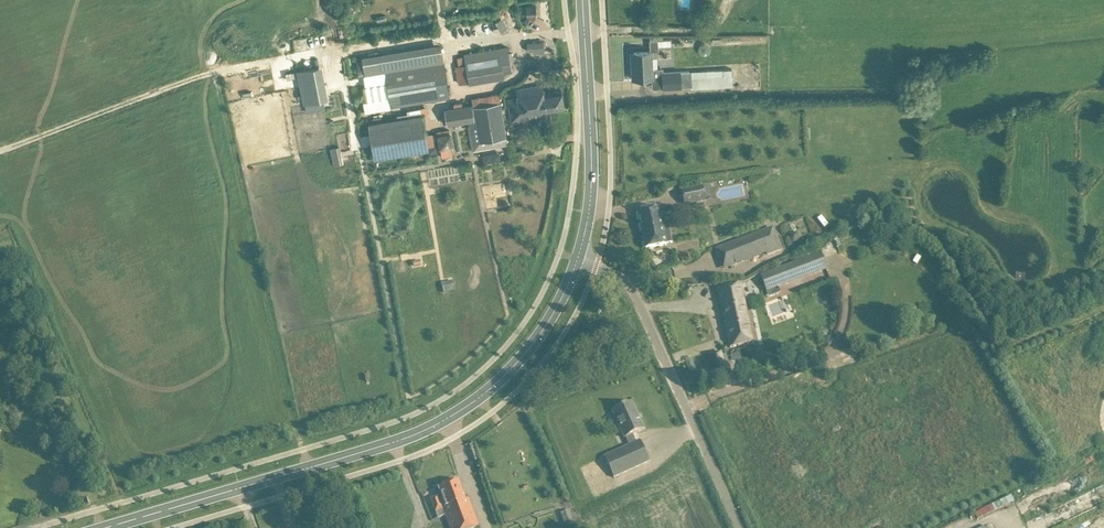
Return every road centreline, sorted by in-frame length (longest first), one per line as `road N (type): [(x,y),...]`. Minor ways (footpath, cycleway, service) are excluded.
road 1 (secondary): [(112,527),(428,429),(511,370),(559,301),(578,257)]
road 2 (unclassified): [(740,527),(631,289),(578,257)]
road 3 (secondary): [(578,257),(591,204),(582,0)]

